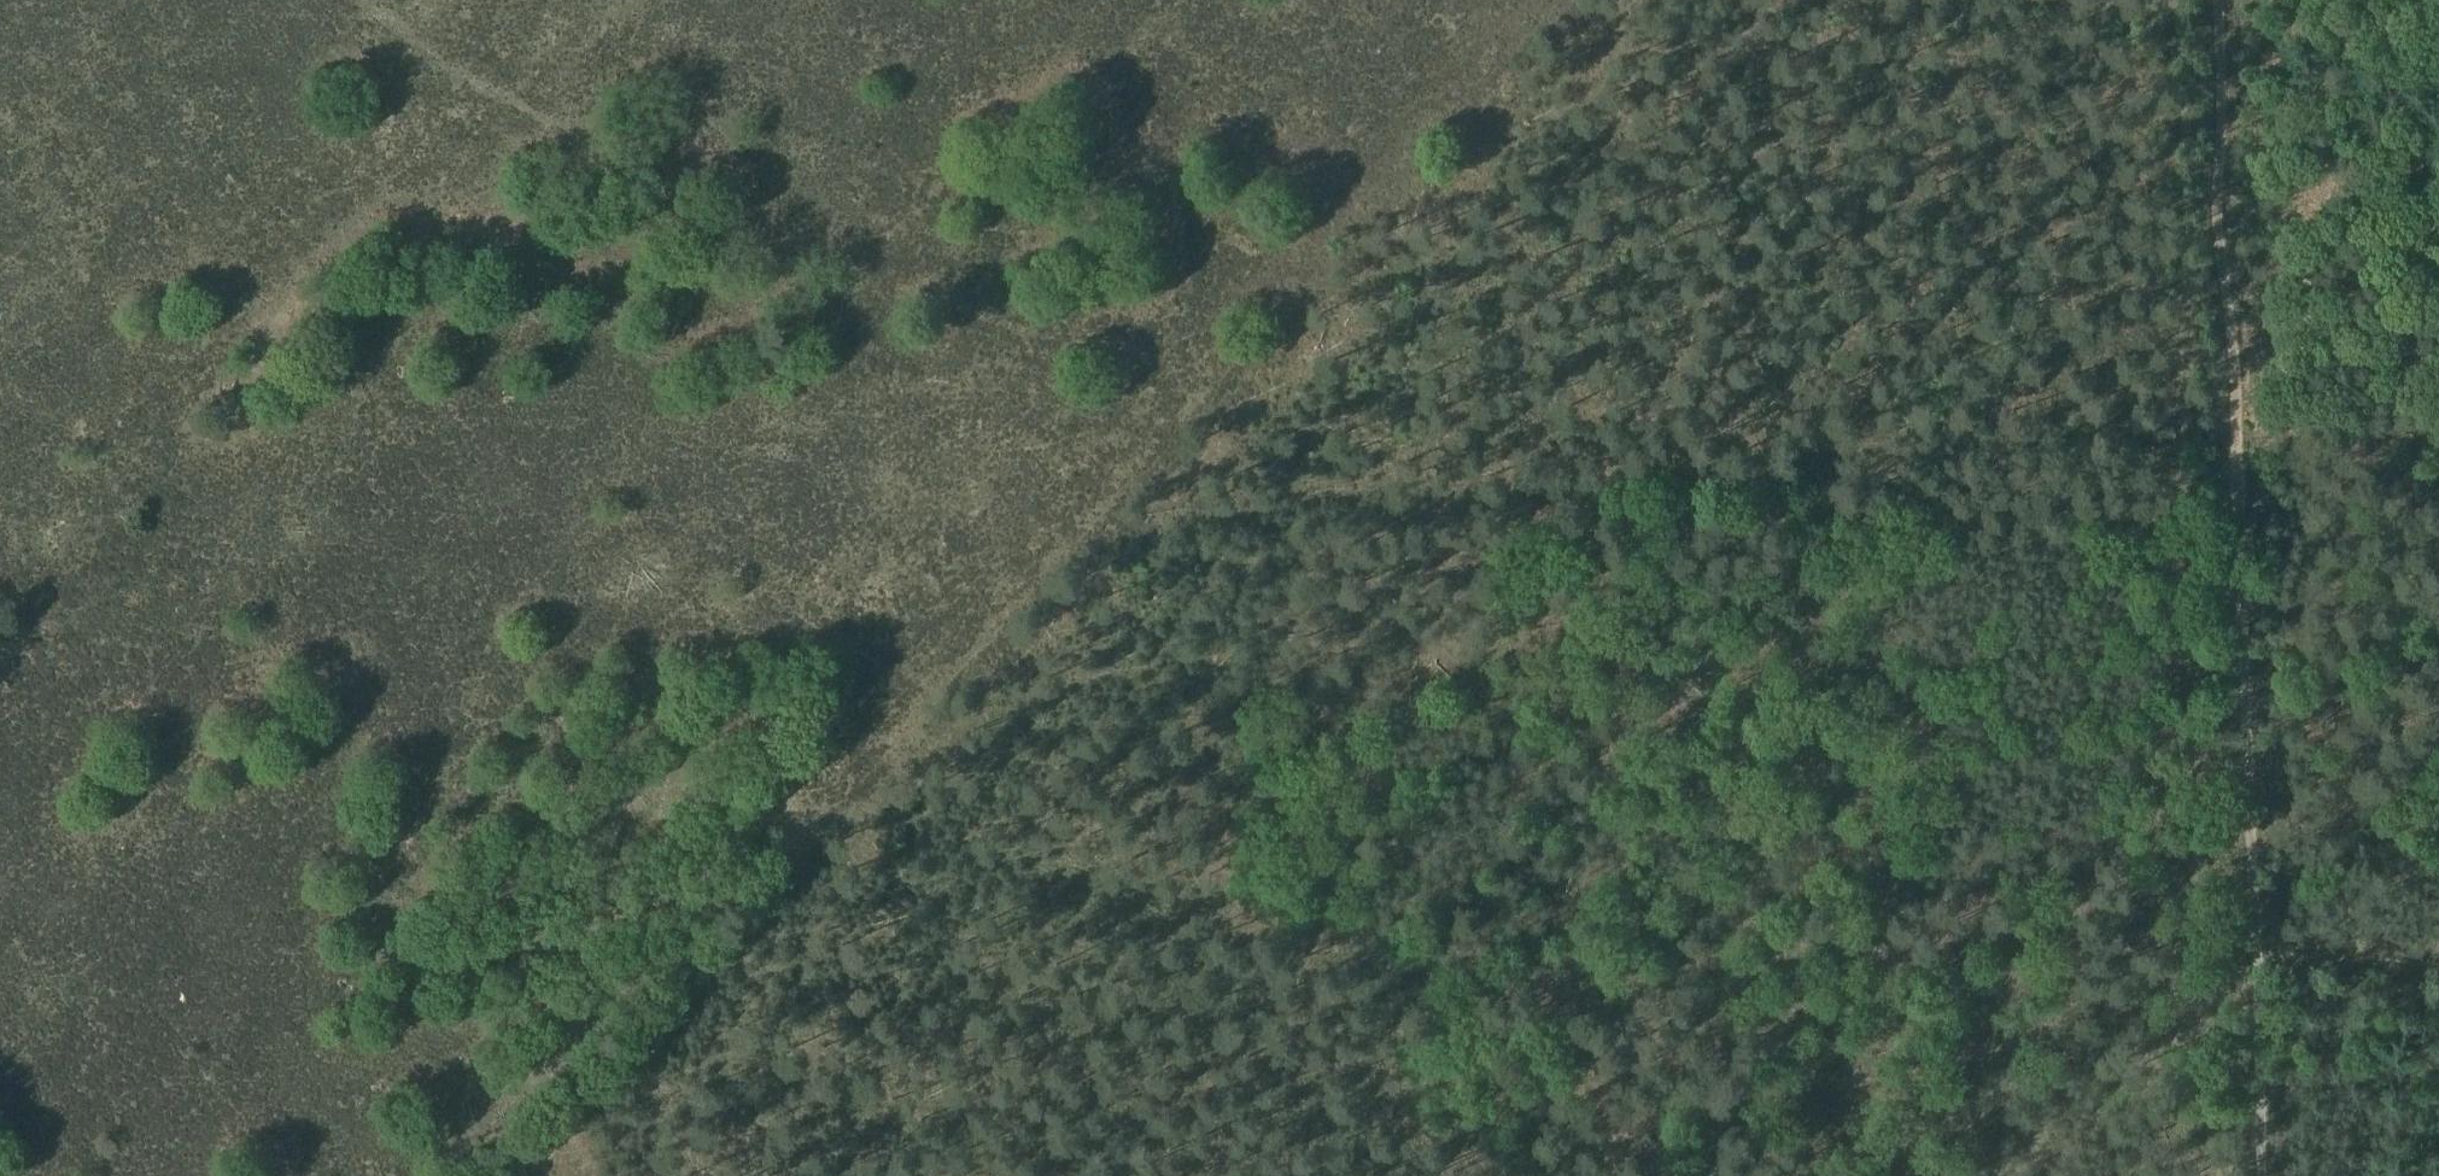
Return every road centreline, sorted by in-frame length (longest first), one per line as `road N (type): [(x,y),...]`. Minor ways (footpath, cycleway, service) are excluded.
road 1 (track): [(2220,0),(2267,1175)]

